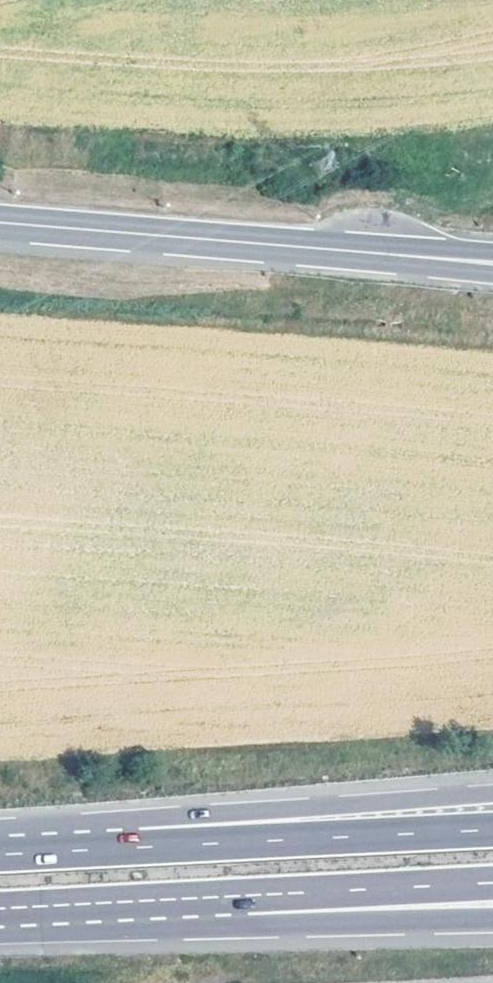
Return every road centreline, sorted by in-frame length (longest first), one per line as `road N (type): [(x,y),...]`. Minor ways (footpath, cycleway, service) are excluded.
road 1 (motorway): [(492,793),(0,831)]
road 2 (motorway): [(0,913),(492,886)]
road 3 (motorway): [(492,835),(0,860)]
road 4 (motorway): [(0,939),(492,921)]
road 5 (unclassified): [(456,267),(0,228)]

